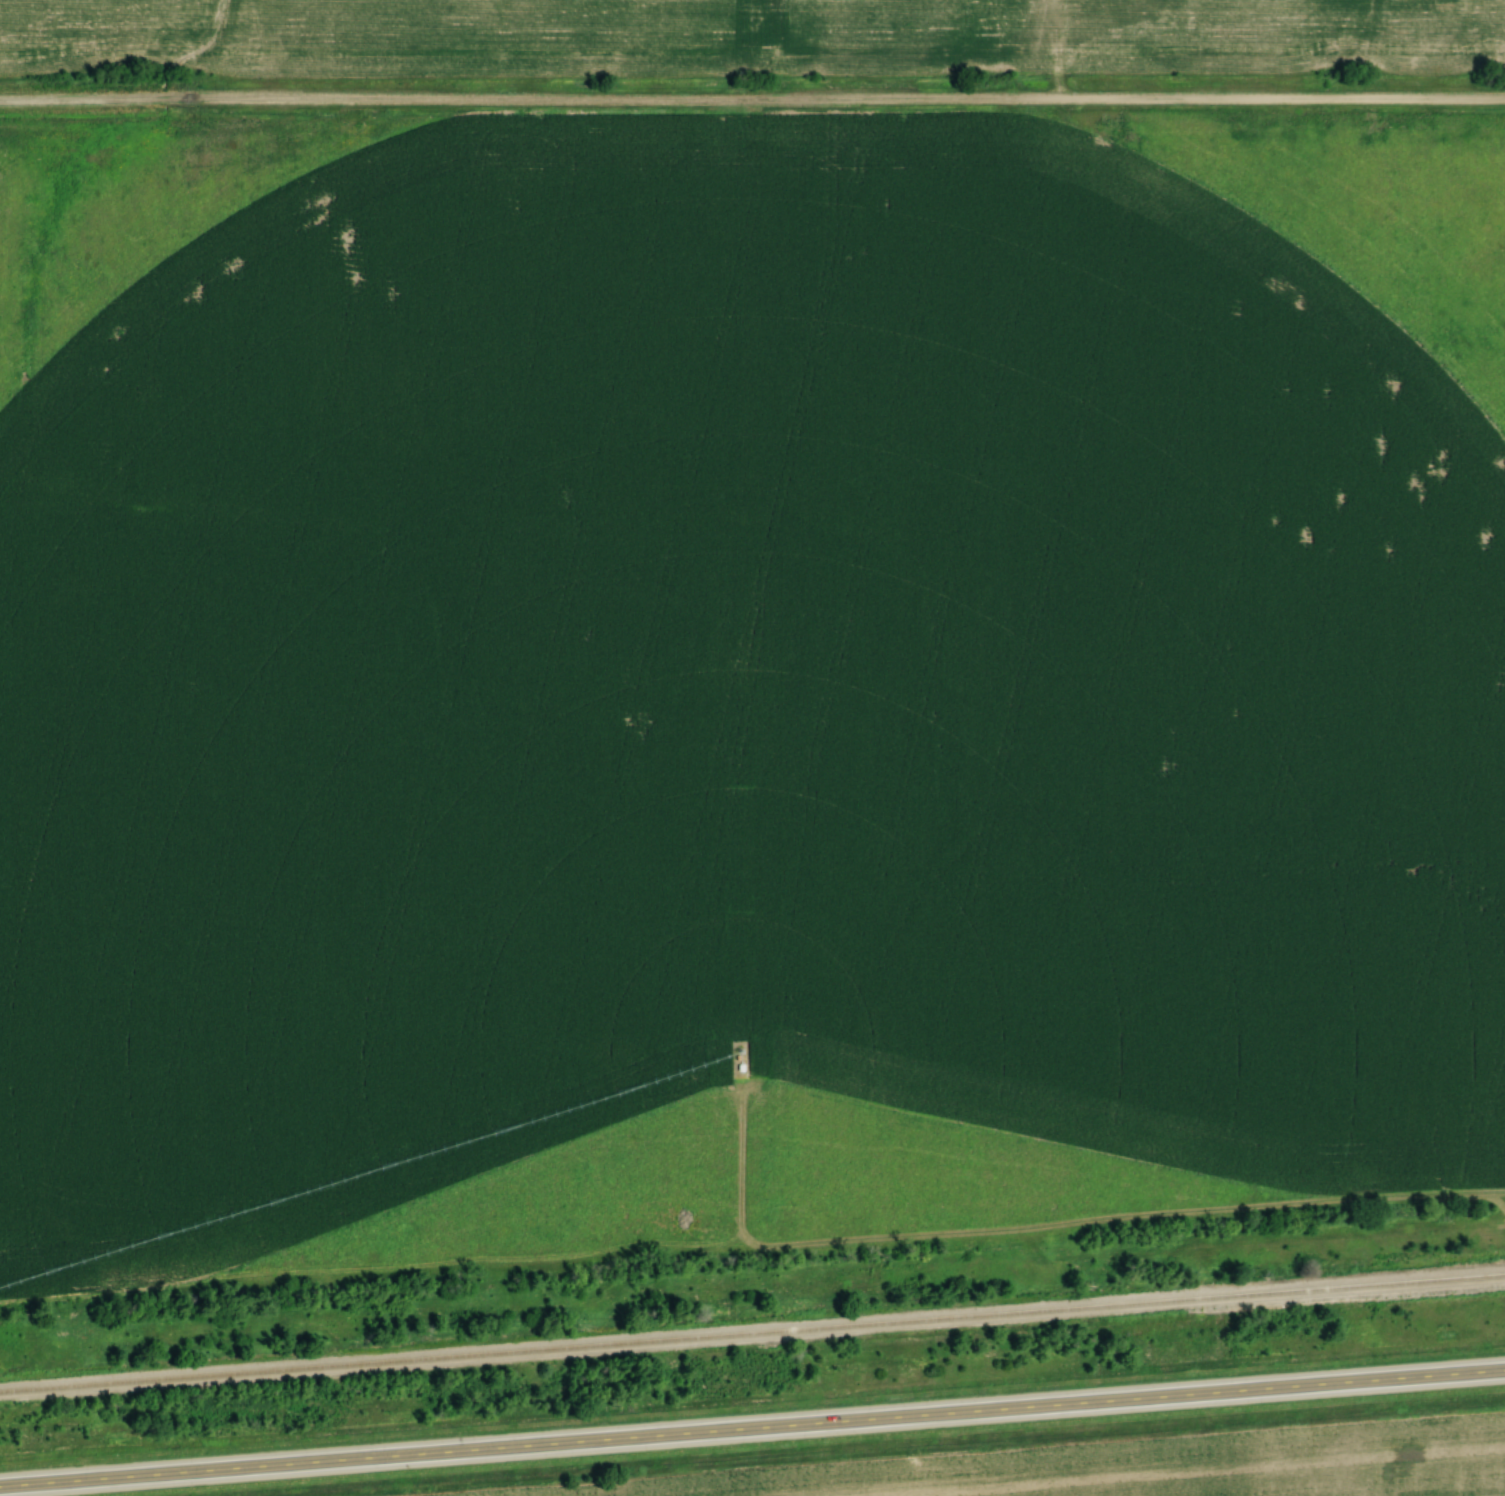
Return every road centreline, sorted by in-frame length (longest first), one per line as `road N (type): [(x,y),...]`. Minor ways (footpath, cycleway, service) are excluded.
road 1 (primary): [(0,1489),(1504,1370)]
road 2 (residential): [(1504,98),(0,104)]

